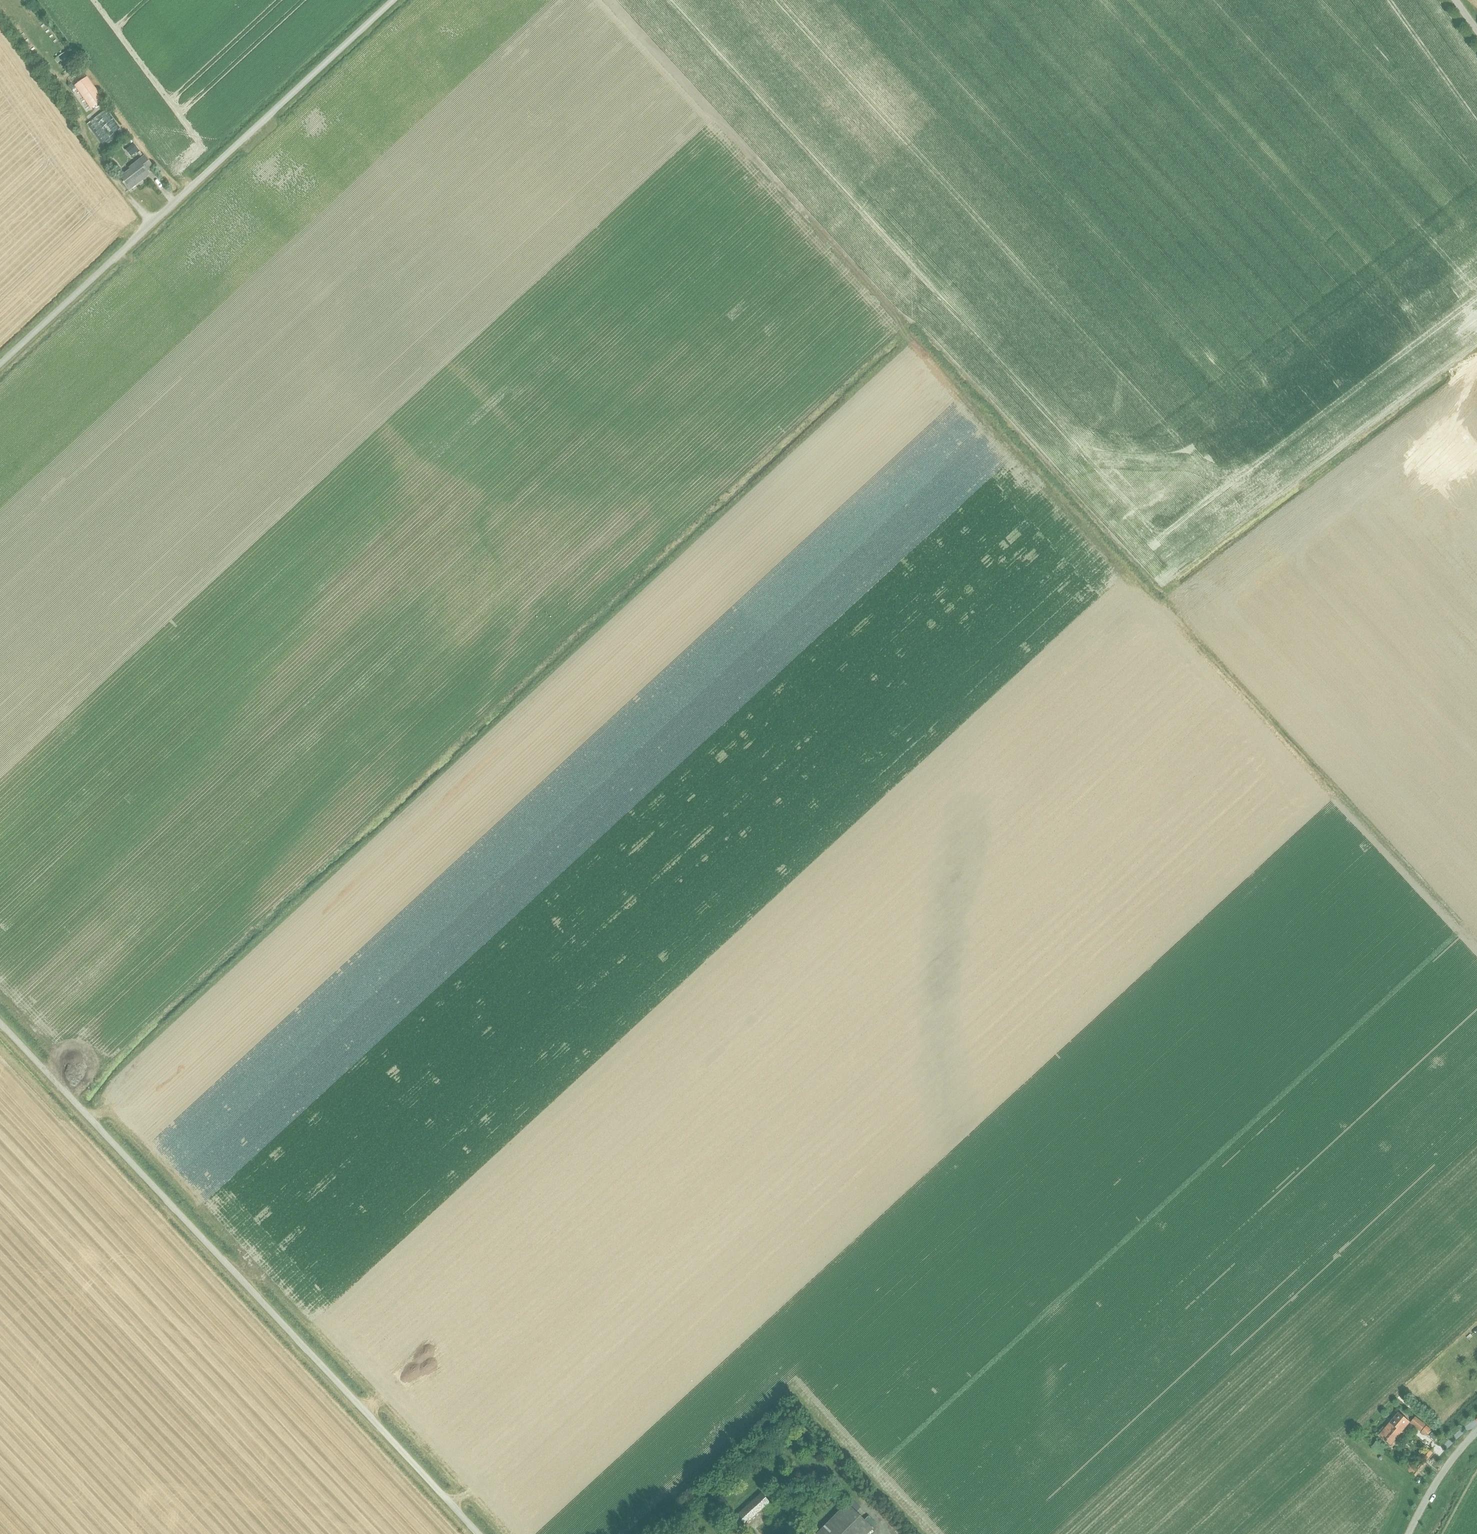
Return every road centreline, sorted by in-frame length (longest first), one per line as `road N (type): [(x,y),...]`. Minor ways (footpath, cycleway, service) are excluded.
road 1 (unclassified): [(478,1533),(0,1022)]
road 2 (unclassified): [(0,363),(393,0)]
road 3 (unclassified): [(1408,1533),(1438,1479),(1476,1432)]

